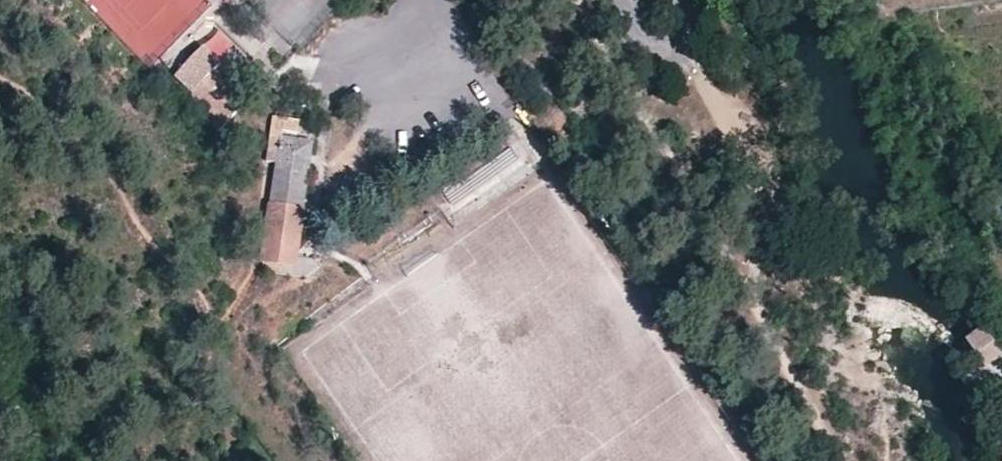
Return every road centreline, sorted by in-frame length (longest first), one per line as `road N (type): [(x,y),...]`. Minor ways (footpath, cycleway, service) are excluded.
road 1 (track): [(677,49),(684,74),(707,89),(719,113),(739,299),(847,460)]

